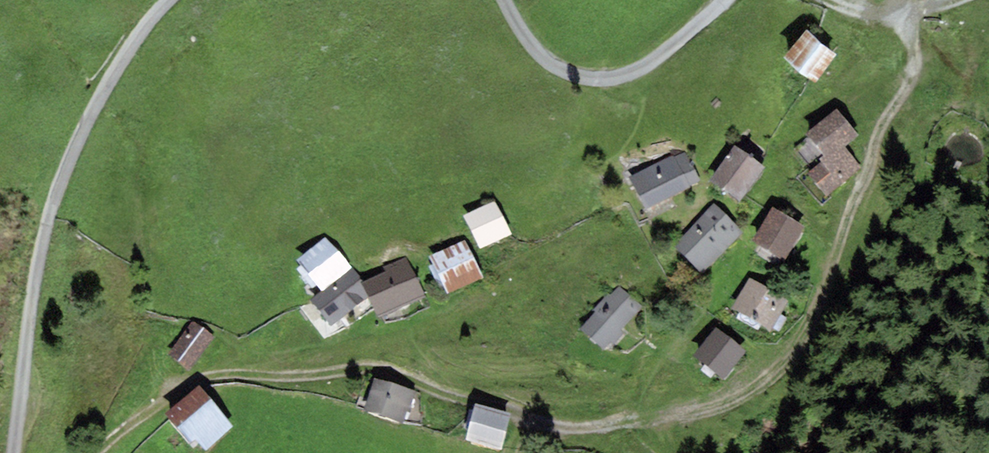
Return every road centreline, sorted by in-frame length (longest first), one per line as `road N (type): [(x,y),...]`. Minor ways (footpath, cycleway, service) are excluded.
road 1 (track): [(104,452),(159,398),(209,372),(287,377),(380,362),(567,429),(732,402),(796,352),(913,69),(899,12)]
road 2 (unclassified): [(167,0),(106,84),(45,225),(13,452)]
road 3 (unclassified): [(716,0),(634,66),(602,77),(557,68),(523,38),(504,0)]

